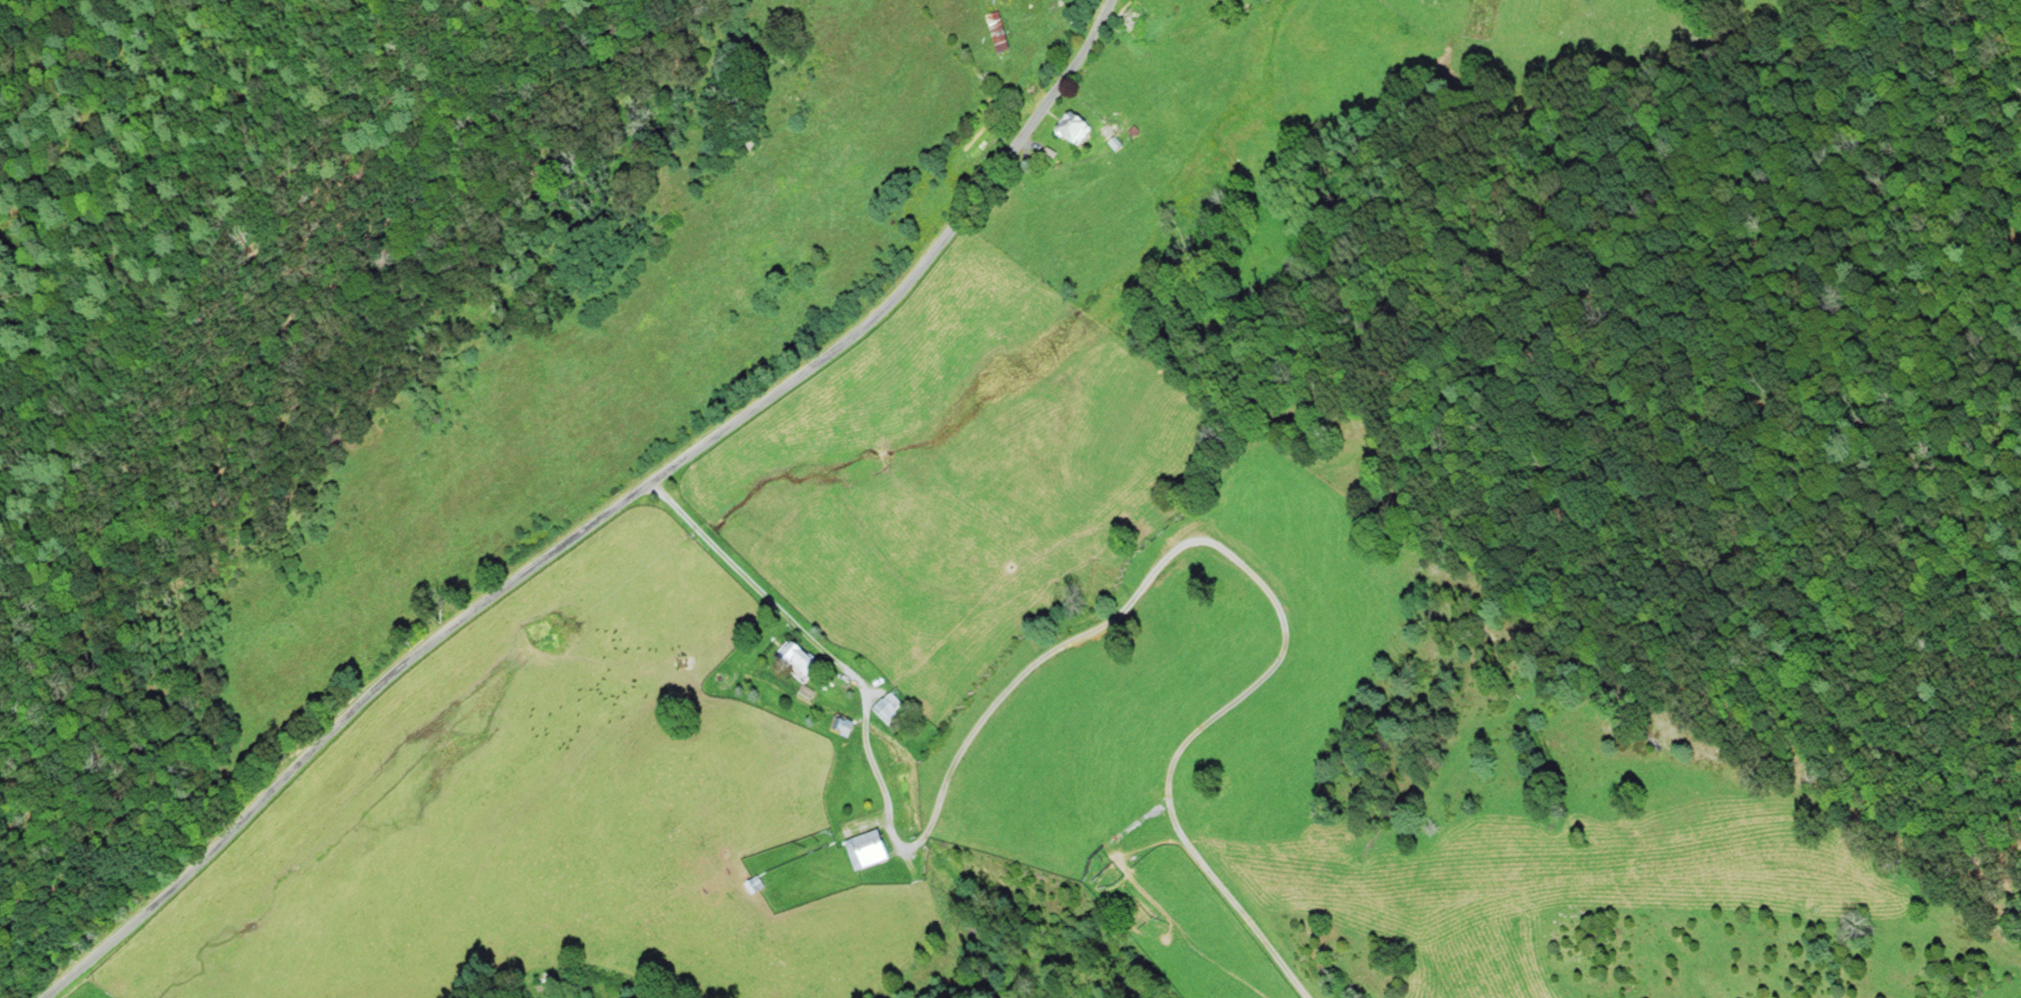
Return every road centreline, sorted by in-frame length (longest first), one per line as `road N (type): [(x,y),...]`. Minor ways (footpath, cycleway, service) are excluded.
road 1 (tertiary): [(1114,0),(980,198),(900,292),(812,367),(357,703),(122,946),(47,997)]
road 2 (track): [(903,849),(922,838),(951,762),(1015,677),(1051,648),(1114,618),(1179,539),(1214,542),(1282,605),(1283,638),(1274,659),(1176,754),(1167,775),(1175,815),(1310,997)]
road 3 (residential): [(649,484),(860,683),(869,756),(903,849)]

